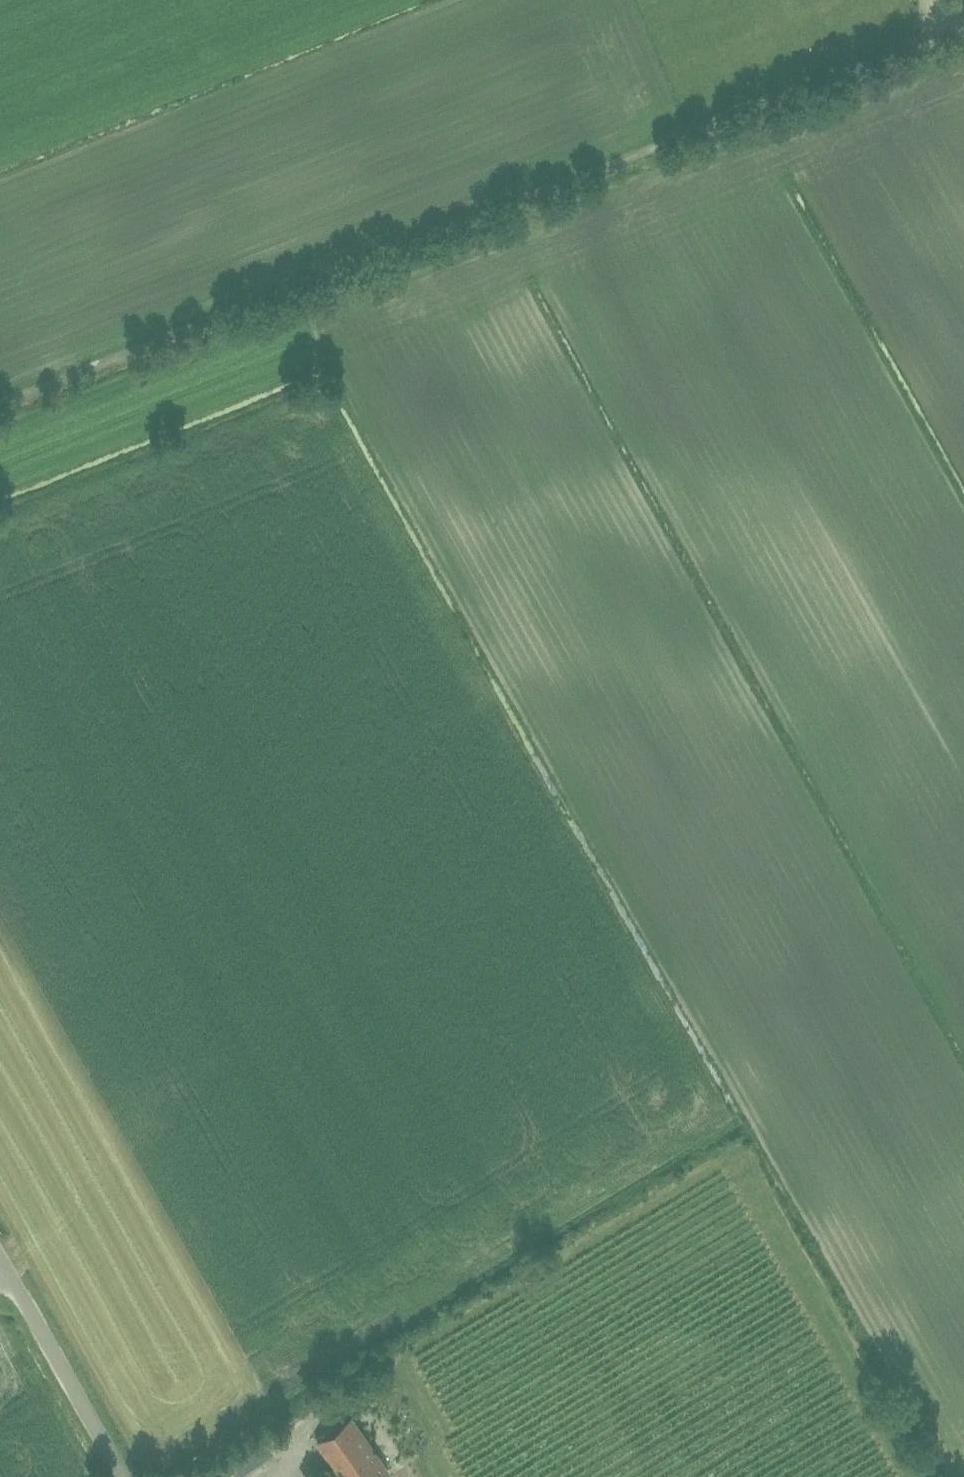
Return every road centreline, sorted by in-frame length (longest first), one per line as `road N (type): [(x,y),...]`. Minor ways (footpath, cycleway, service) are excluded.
road 1 (unclassified): [(123,1476),(0,1263)]

